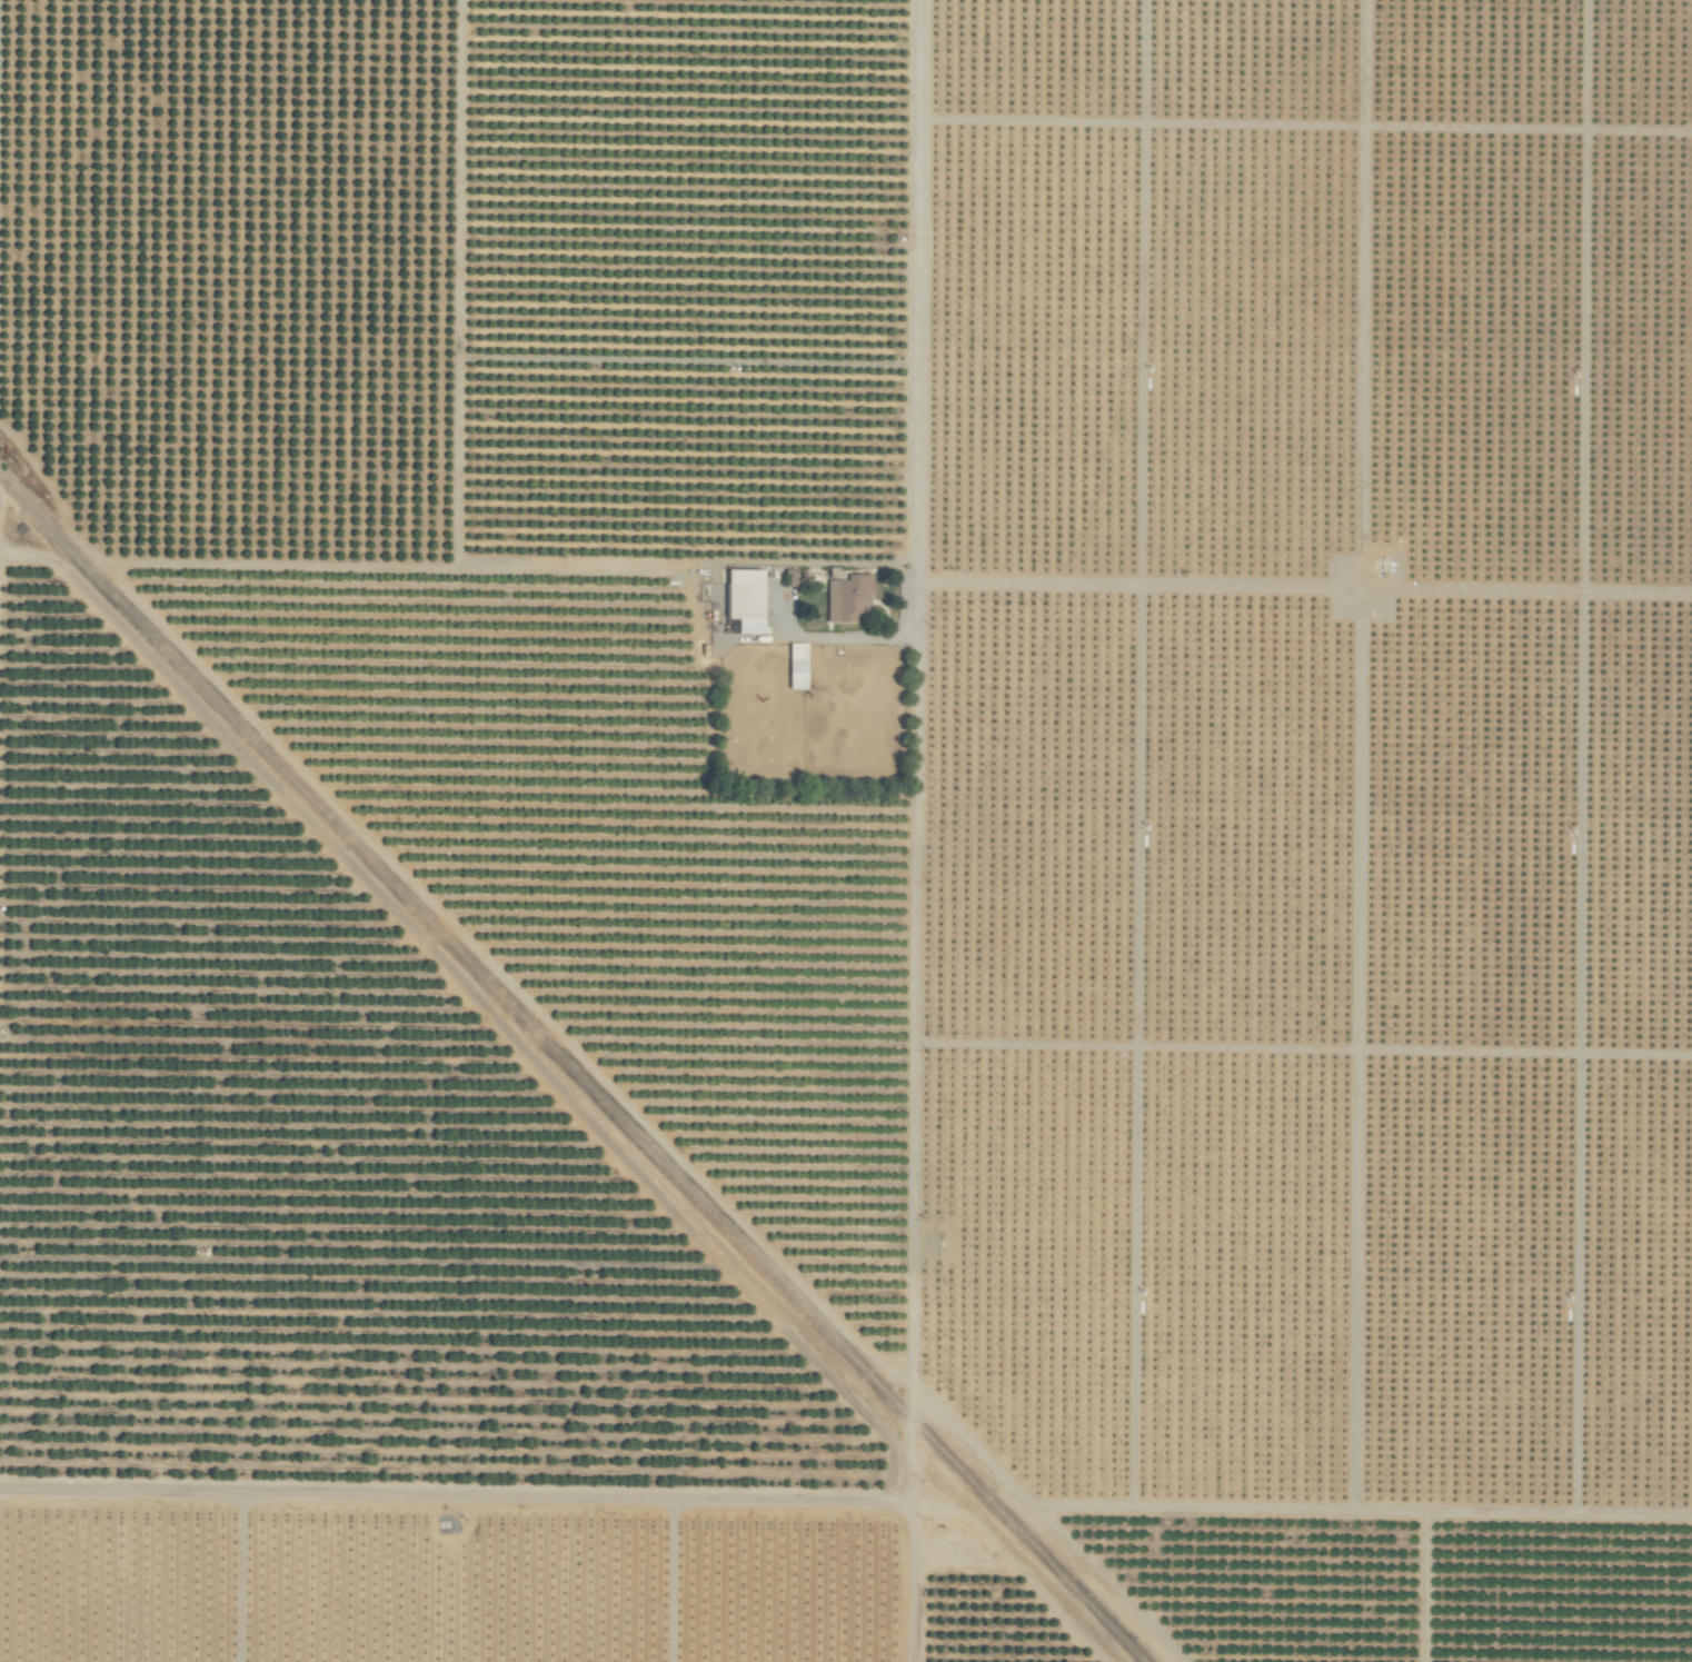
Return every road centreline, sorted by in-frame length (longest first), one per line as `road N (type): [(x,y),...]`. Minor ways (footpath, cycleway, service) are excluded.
road 1 (residential): [(914,1661),(910,1422),(933,0)]
road 2 (residential): [(916,1523),(0,1502)]

